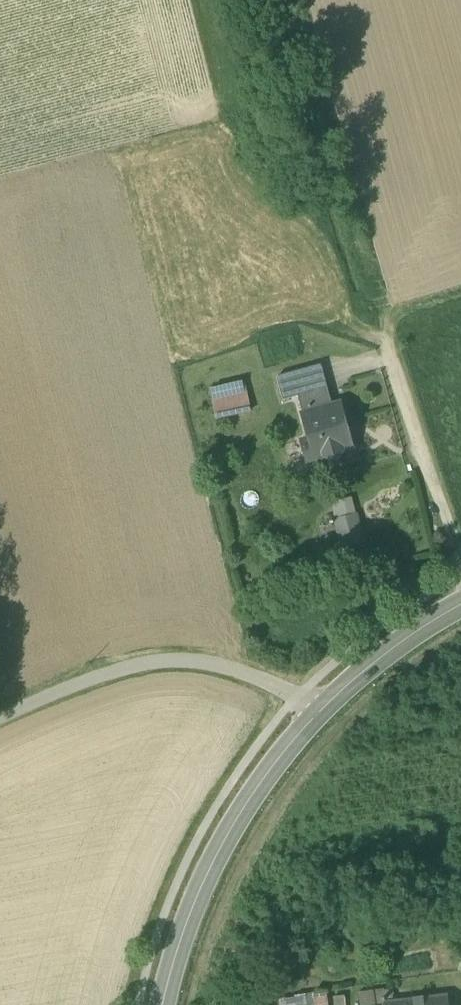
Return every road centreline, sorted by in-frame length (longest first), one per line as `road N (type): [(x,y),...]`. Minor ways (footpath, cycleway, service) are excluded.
road 1 (unclassified): [(0,715),(113,668),(198,658),(248,671),(318,713)]
road 2 (secondary): [(318,713),(231,828),(185,930),(163,1004)]
road 3 (secondary): [(460,606),(393,648),(318,713)]

